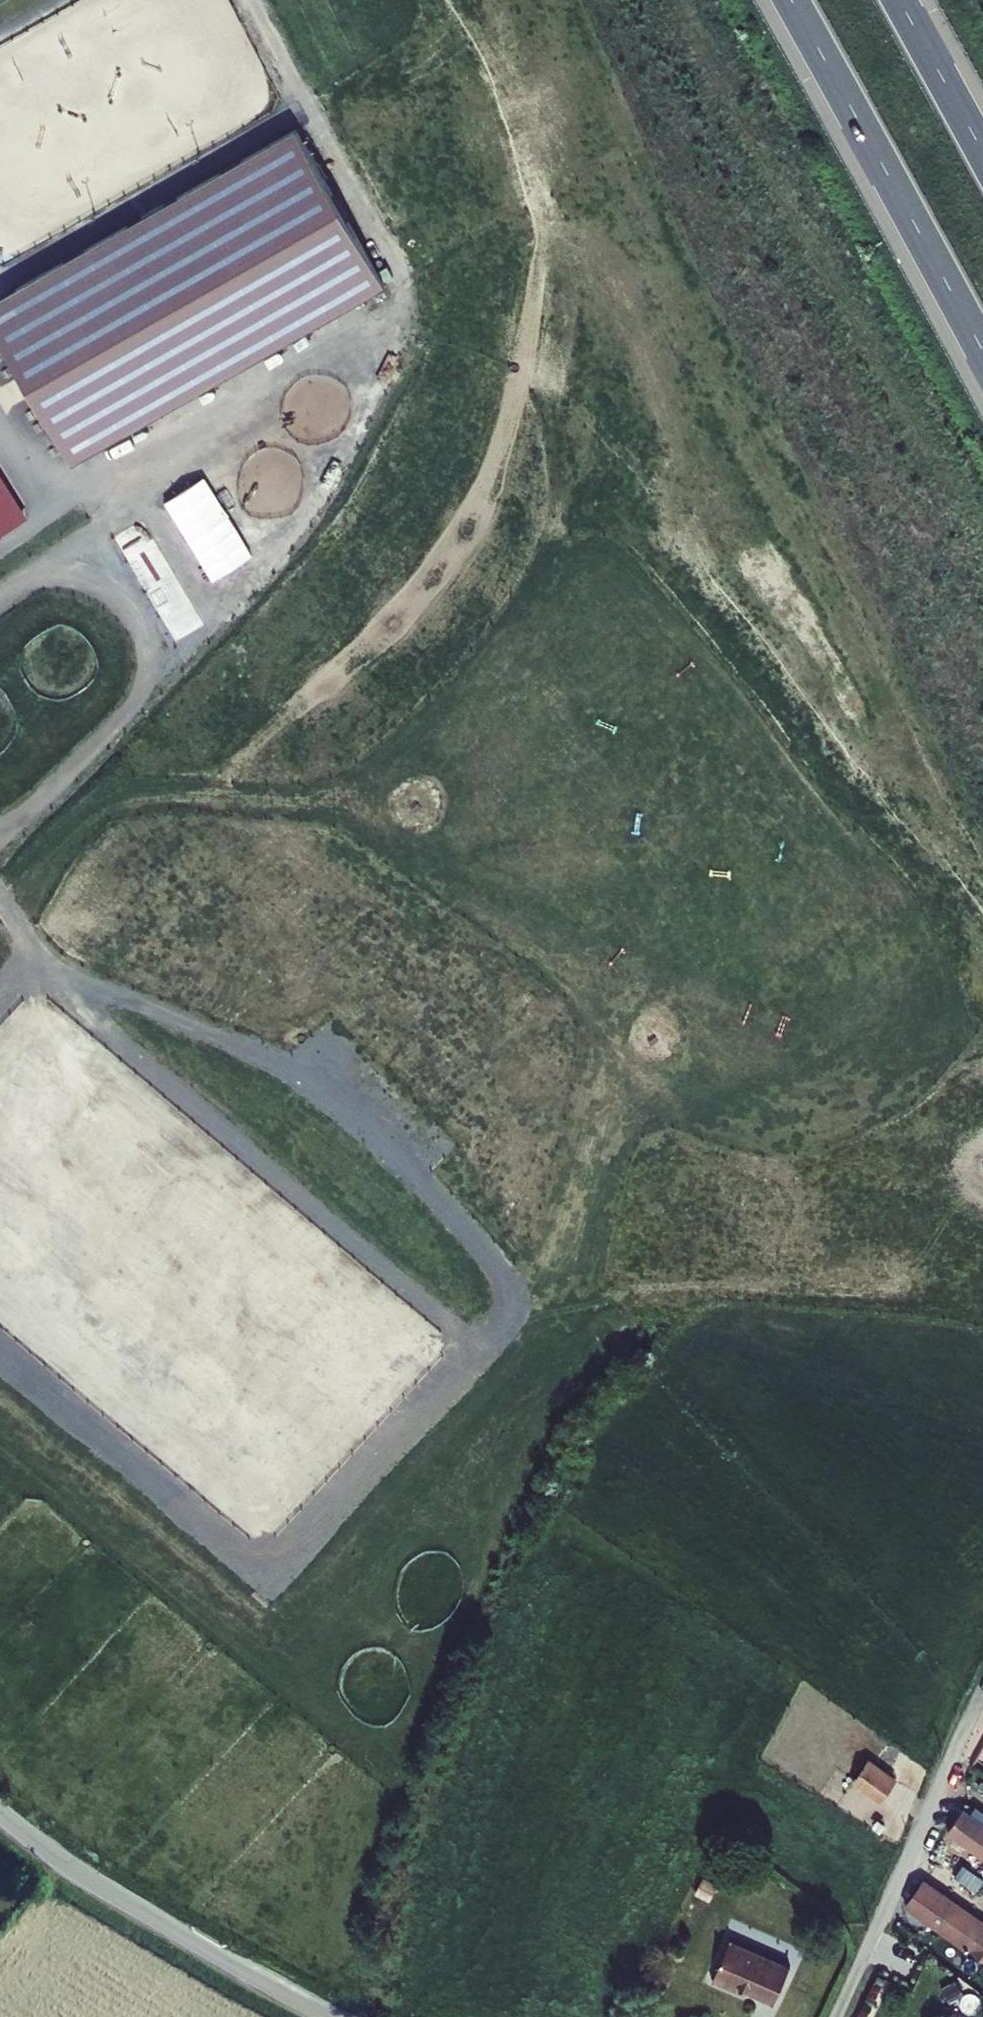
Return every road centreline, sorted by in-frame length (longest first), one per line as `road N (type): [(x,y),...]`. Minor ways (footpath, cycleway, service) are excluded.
road 1 (motorway): [(790,0),(982,352)]
road 2 (unclassified): [(335,2016),(92,1880),(0,1814)]
road 3 (motorway): [(982,154),(899,0)]

